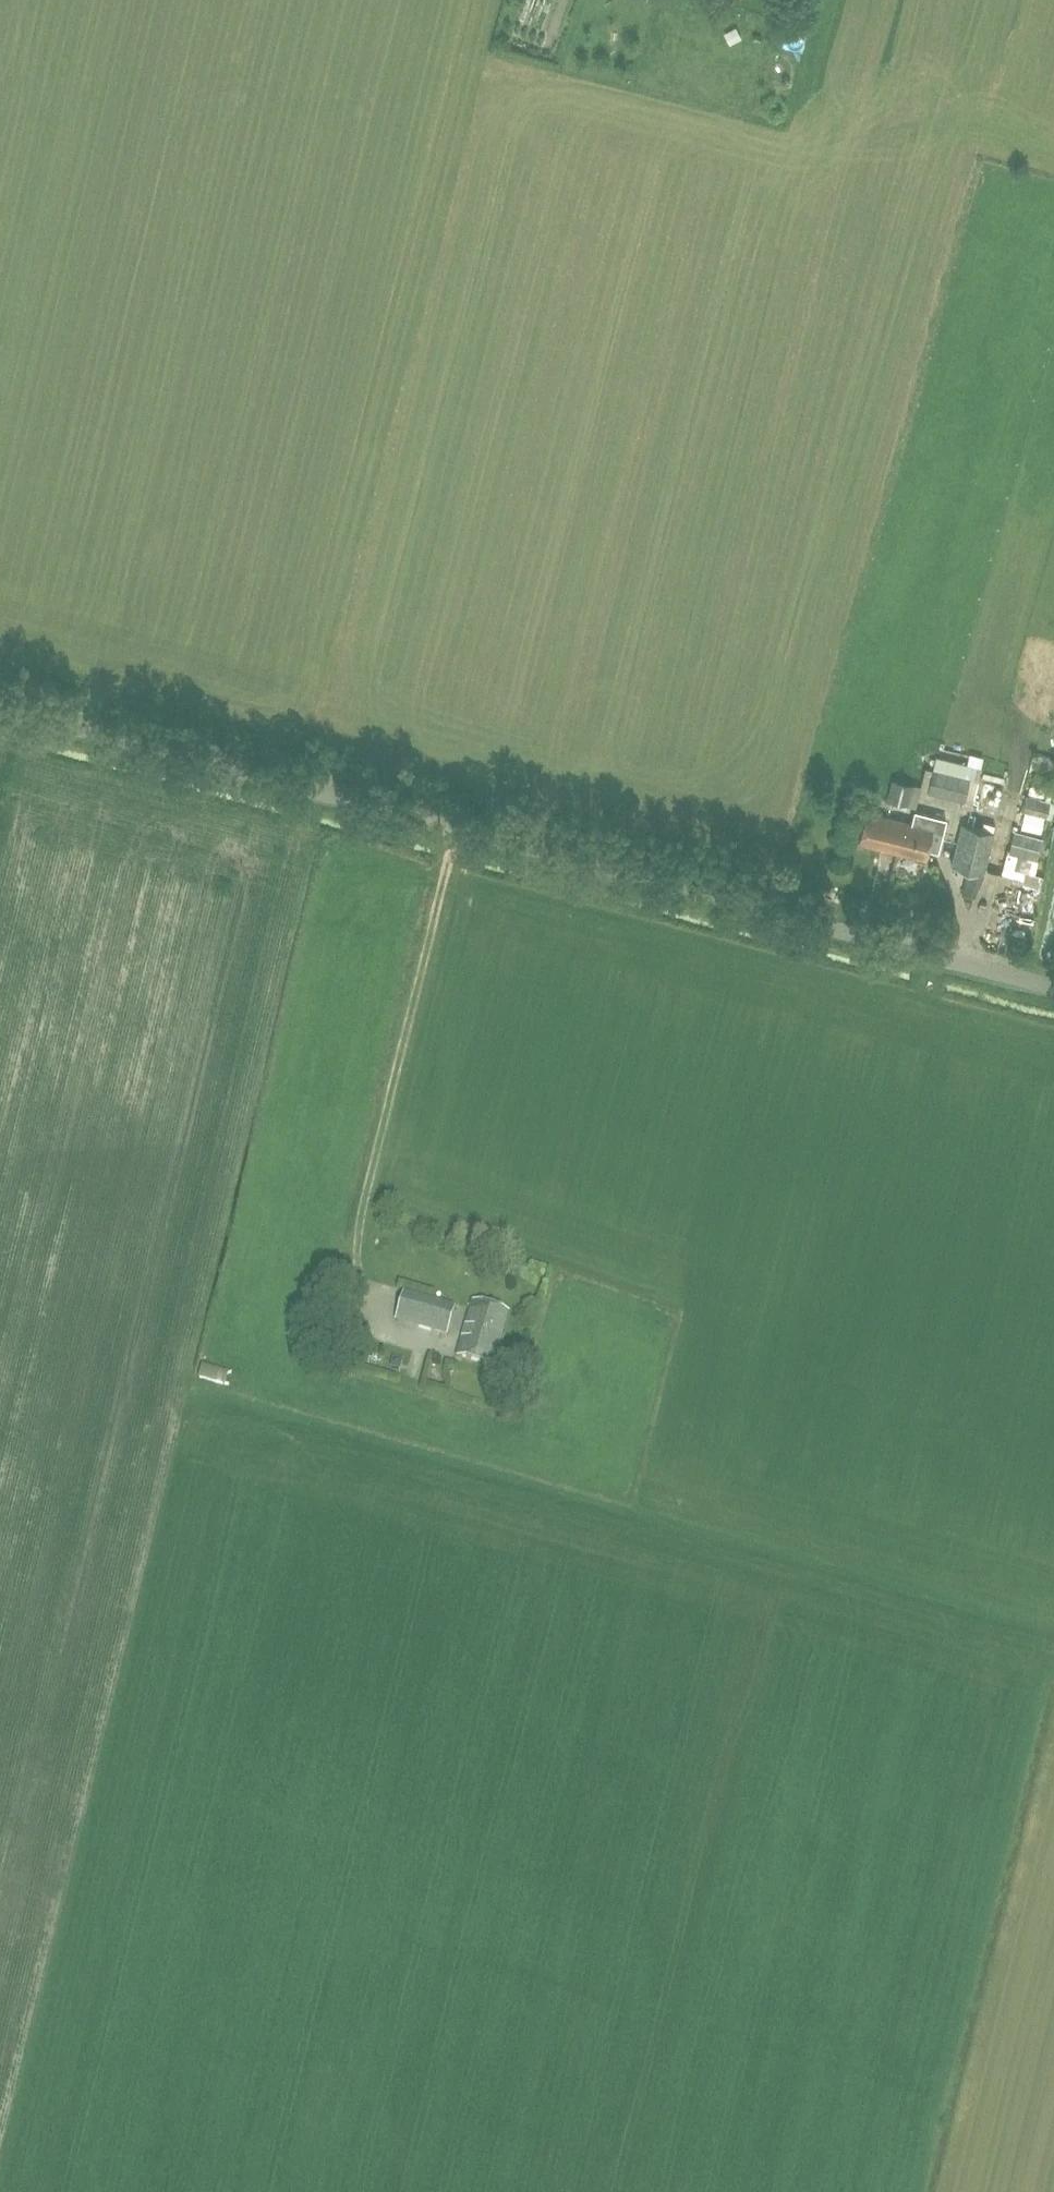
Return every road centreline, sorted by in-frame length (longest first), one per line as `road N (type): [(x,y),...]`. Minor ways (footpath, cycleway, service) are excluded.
road 1 (unclassified): [(1053,985),(0,706)]

